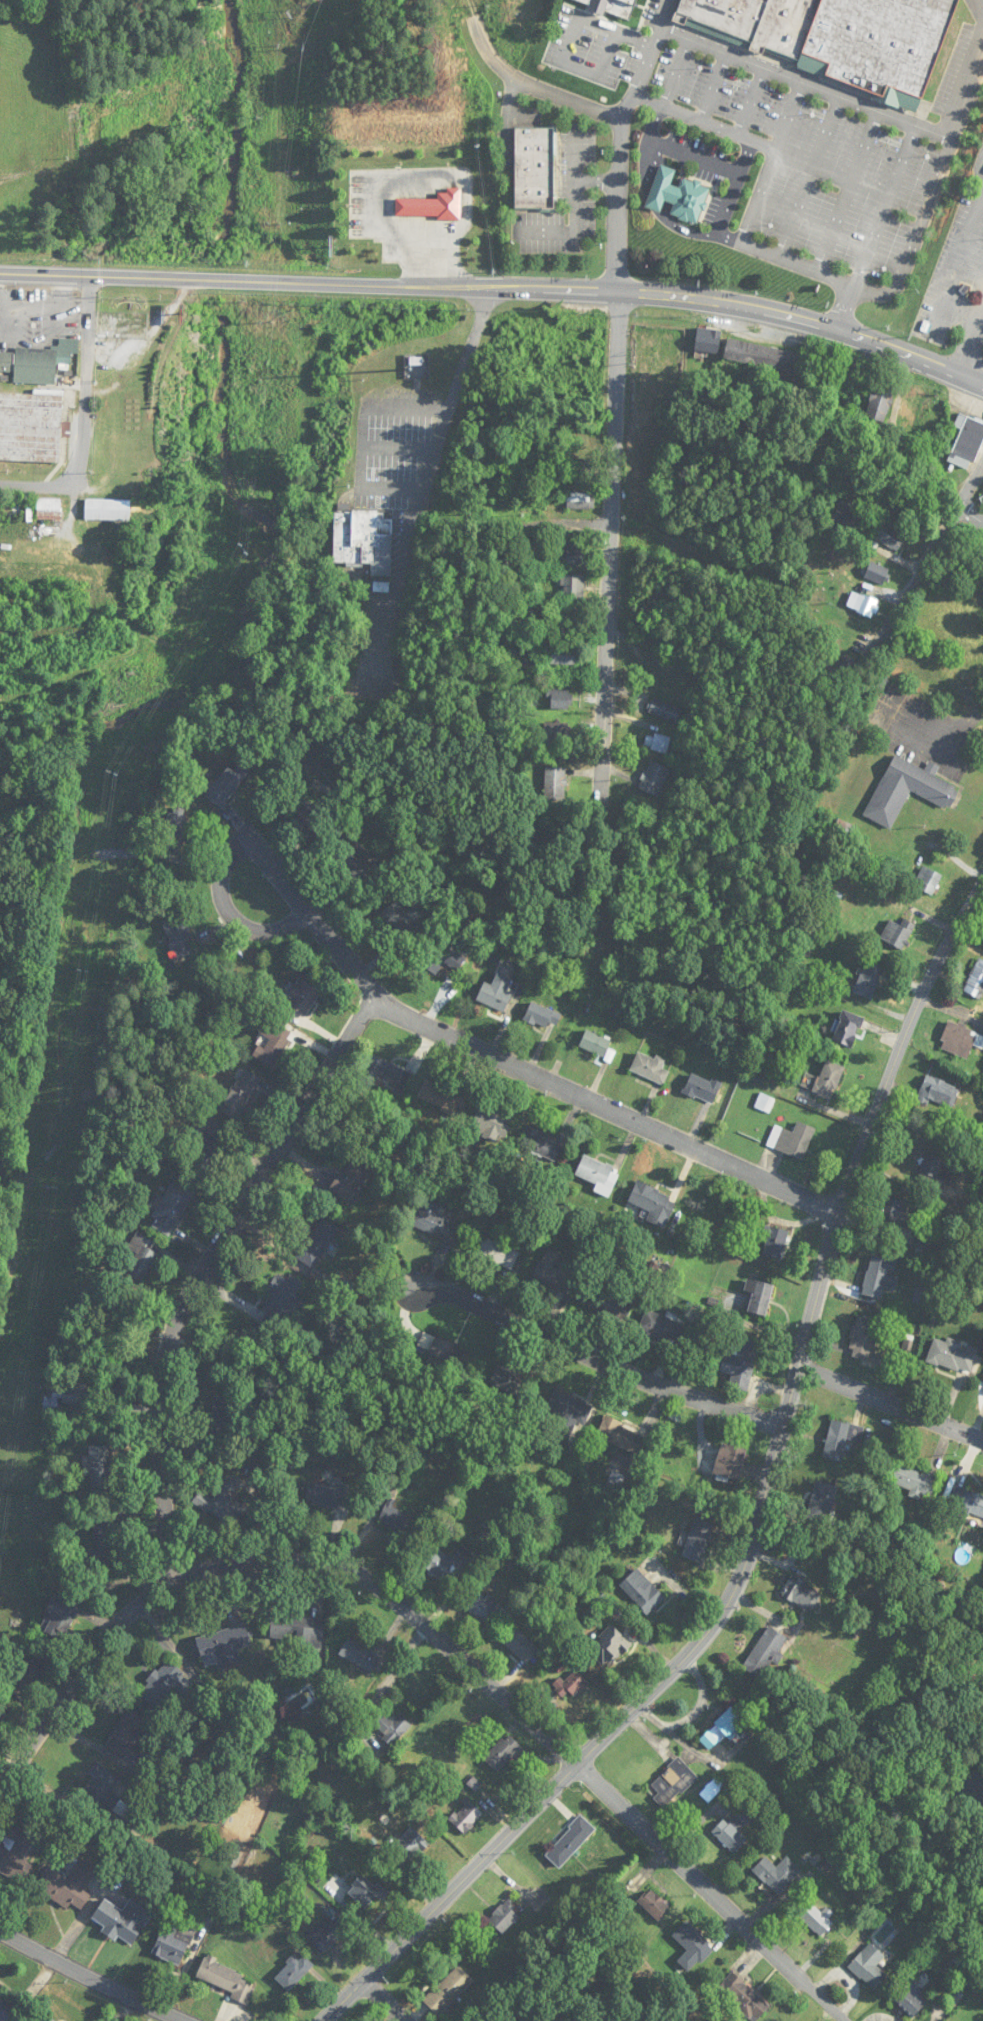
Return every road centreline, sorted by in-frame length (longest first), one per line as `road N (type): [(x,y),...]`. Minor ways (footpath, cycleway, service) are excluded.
road 1 (residential): [(325,2020),(688,1656),(734,1590),(835,1232),(832,1214),(932,980),(982,891)]
road 2 (residential): [(847,2020),(434,1630),(380,1584),(324,1562),(244,1561),(169,1590),(117,1637),(0,1800)]
road 3 (secondary): [(0,269),(617,289),(709,299),(839,331),(982,387)]
road 4 (residential): [(832,1214),(383,1006),(247,840)]
road 5 (residential): [(177,1585),(155,1417),(172,1328),(376,997)]
road 6 (residential): [(881,645),(743,877),(600,797)]
road 7 (residential): [(593,948),(610,527)]
road 8 (residential): [(784,1427),(654,1386),(462,1294),(421,1284)]
road 9 (residential): [(426,627),(507,450),(617,289)]
road 10 (residential): [(617,289),(623,117),(509,74),(484,45),(471,11)]
road 11 (residential): [(17,489),(79,492),(90,272)]
road 12 (residential): [(610,527),(617,289)]
road 13 (residential): [(982,461),(881,645)]
road 14 (residential): [(0,1930),(183,2020)]
road 15 (residential): [(982,1438),(799,1368)]
road 16 (residential): [(247,840),(229,856),(220,882),(235,918),(258,926),(309,916)]
road 17 (residential): [(610,527),(476,517)]

